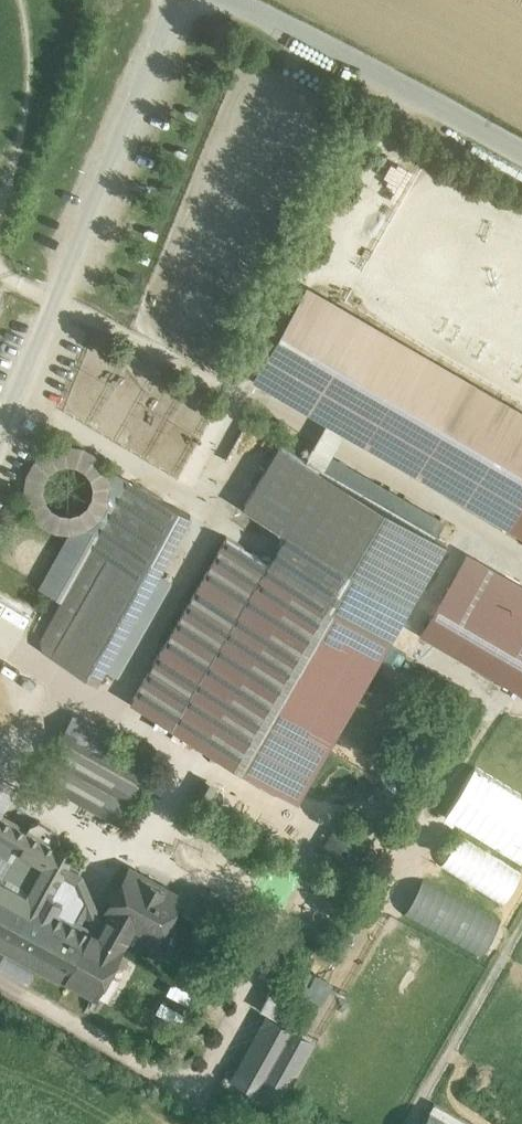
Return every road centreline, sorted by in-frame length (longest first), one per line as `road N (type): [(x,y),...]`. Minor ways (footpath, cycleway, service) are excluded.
road 1 (unclassified): [(182,0),(0,445)]
road 2 (tertiary): [(231,0),(521,154)]

